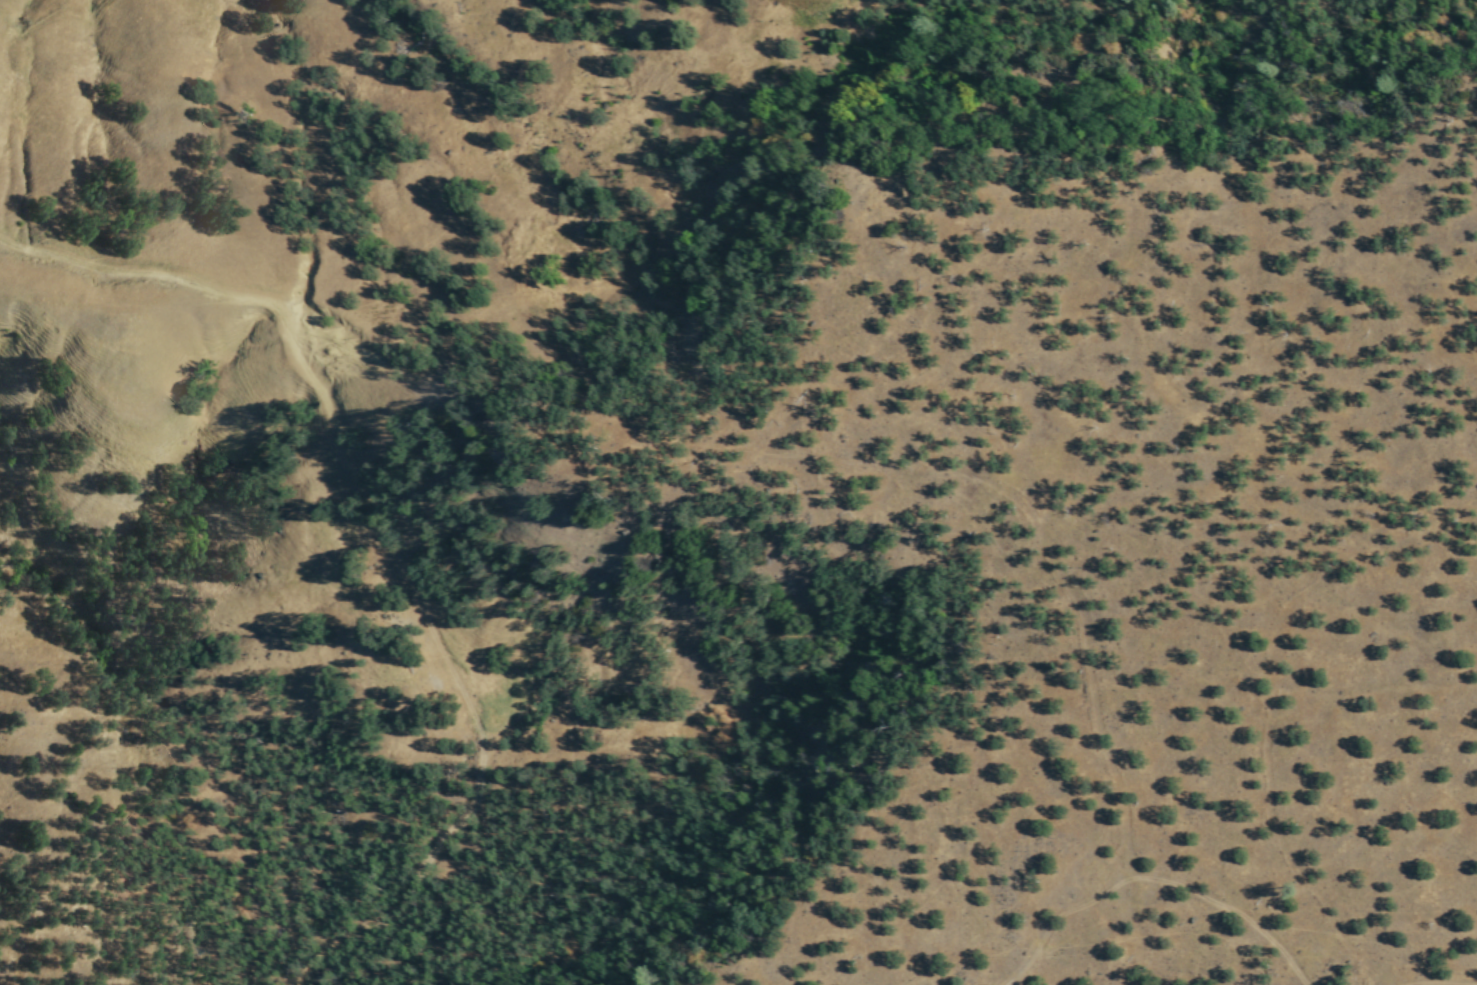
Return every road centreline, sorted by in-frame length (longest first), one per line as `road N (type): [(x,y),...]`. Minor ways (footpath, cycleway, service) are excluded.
road 1 (track): [(1309,984),(1248,920),(1146,875),(1062,913),(1006,984)]

